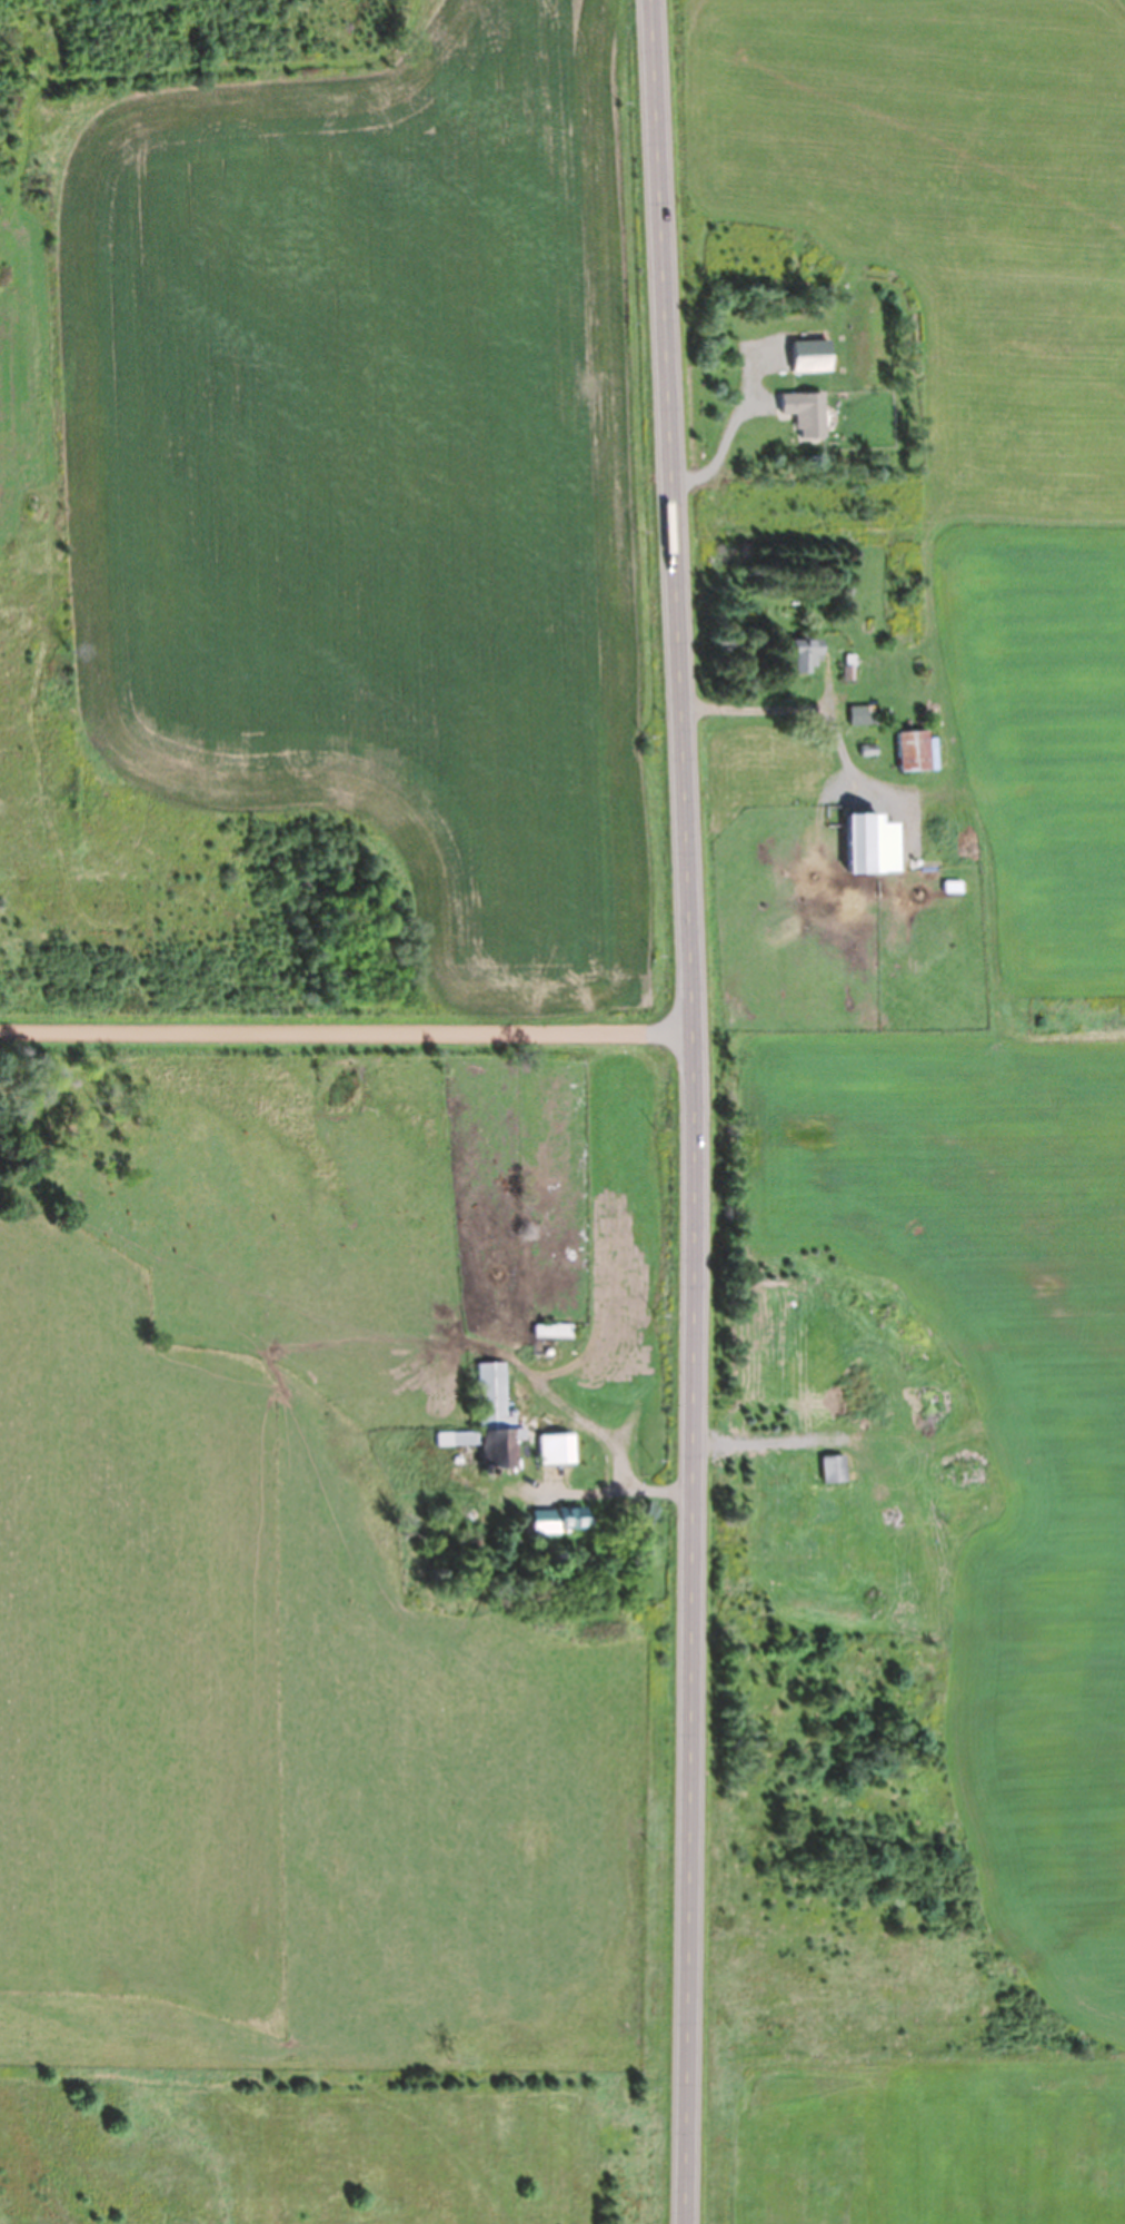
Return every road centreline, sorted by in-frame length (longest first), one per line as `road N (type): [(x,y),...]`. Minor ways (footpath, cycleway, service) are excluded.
road 1 (primary): [(689,2223),(696,1034),(655,0)]
road 2 (residential): [(0,1031),(696,1034)]

